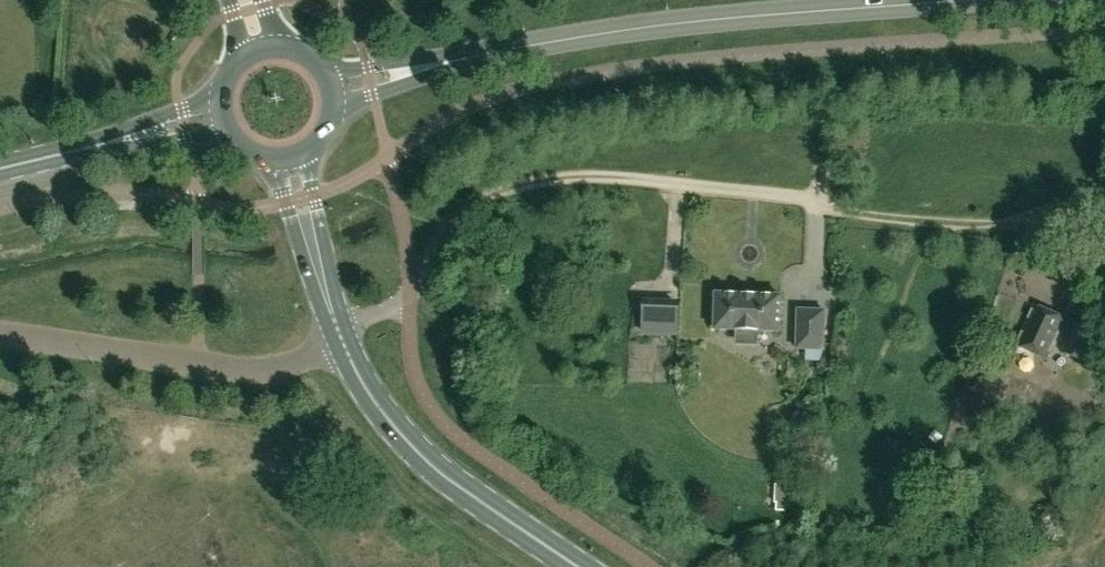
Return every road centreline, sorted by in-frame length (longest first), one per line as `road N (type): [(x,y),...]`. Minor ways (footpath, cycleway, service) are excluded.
road 1 (track): [(479,199),(539,181),(611,177),(798,196),(894,218),(1028,225)]
road 2 (tertiary): [(451,62),(698,21),(977,0)]
road 3 (primary): [(341,339),(375,401),(427,462),(580,566)]
road 4 (unclassified): [(341,339),(409,292),(454,218),(479,199)]
road 5 (tertiary): [(100,145),(232,127)]
road 6 (tertiary): [(225,100),(100,145)]
road 7 (tertiary): [(451,62),(326,74)]
road 8 (tertiary): [(334,101),(451,62)]

